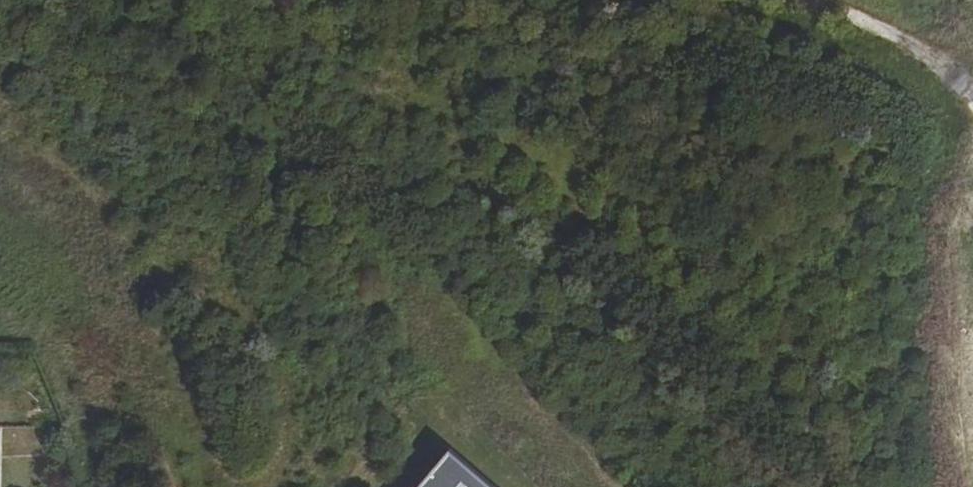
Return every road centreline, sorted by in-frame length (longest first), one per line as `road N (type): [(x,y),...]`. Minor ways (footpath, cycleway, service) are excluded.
road 1 (track): [(805,0),(853,16),(972,93)]

